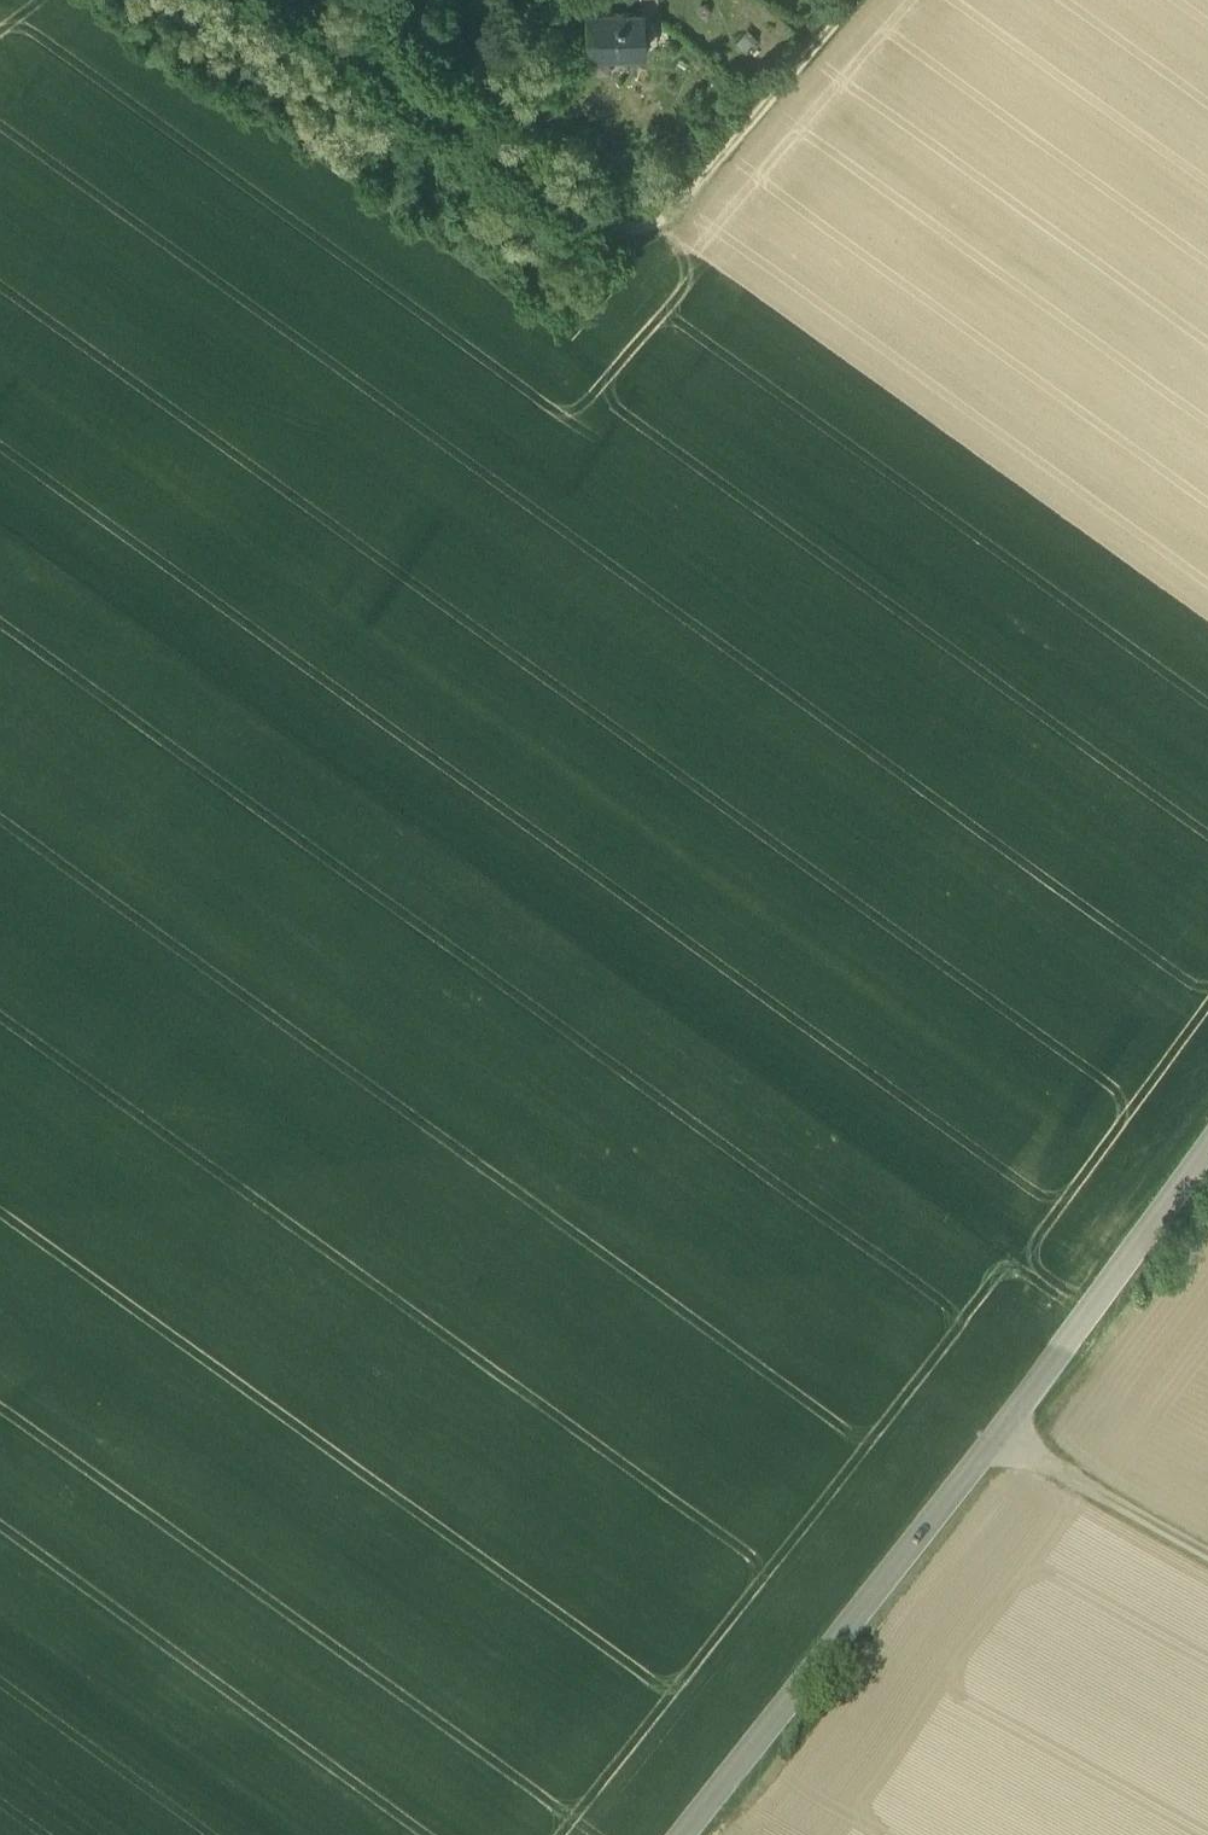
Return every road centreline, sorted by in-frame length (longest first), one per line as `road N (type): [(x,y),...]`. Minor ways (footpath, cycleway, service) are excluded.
road 1 (unclassified): [(682,1834),(1001,1431),(1207,1148)]
road 2 (track): [(1001,1431),(1207,1559)]

